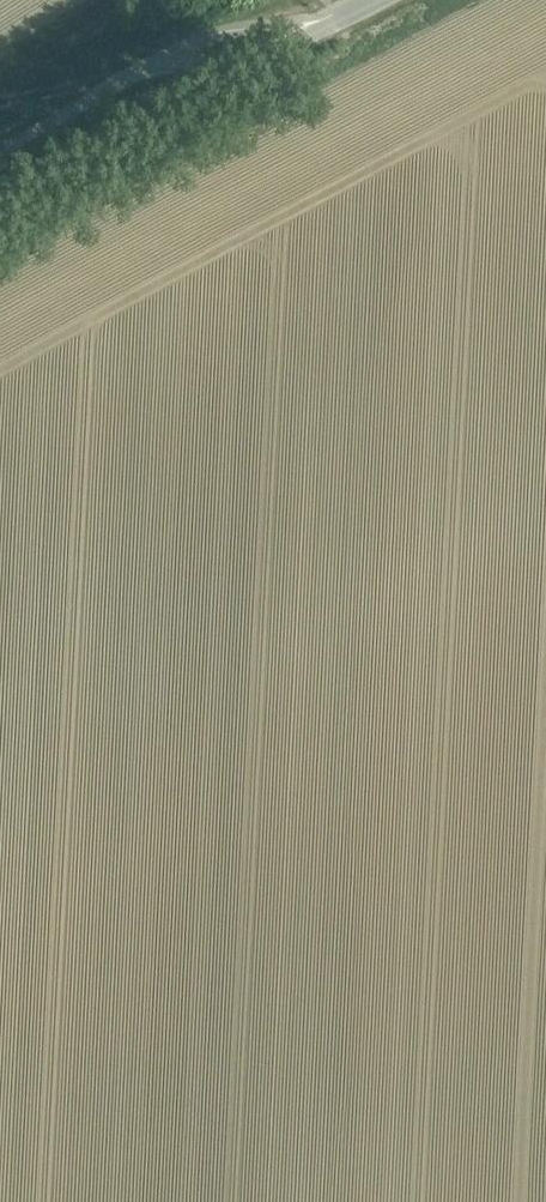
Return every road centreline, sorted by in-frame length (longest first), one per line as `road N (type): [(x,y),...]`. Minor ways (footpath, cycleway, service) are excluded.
road 1 (tertiary): [(0,196),(373,0)]

